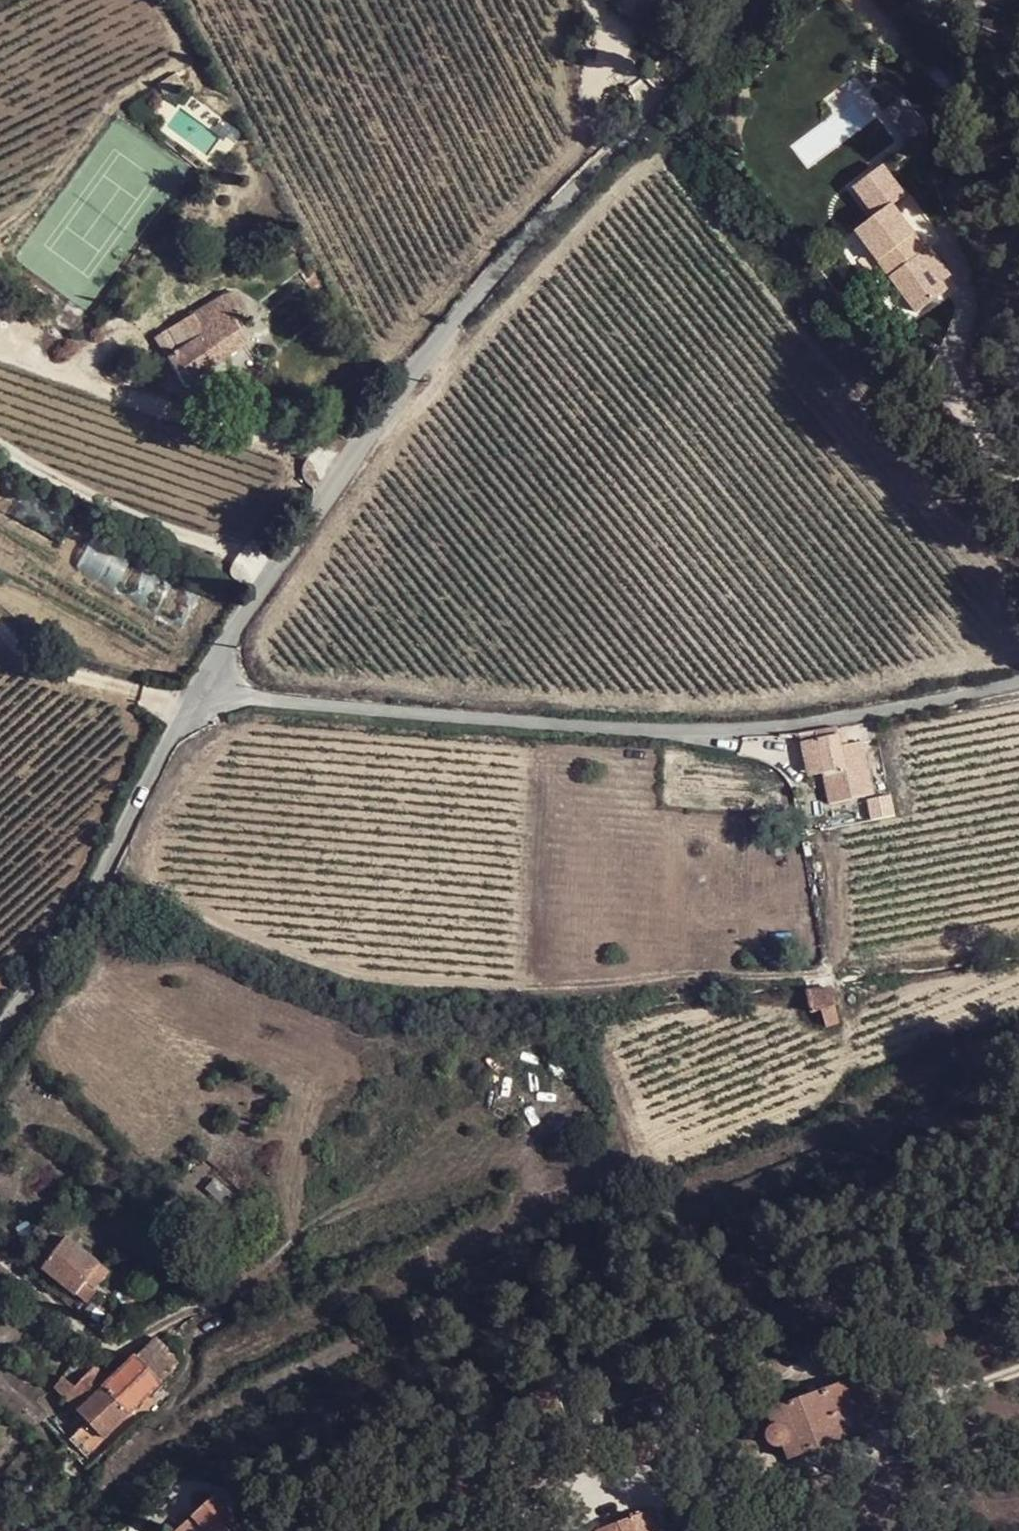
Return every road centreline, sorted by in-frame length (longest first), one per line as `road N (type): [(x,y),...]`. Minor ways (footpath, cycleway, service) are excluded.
road 1 (unclassified): [(783,0),(499,268),(344,473),(203,683)]
road 2 (unclassified): [(203,683),(254,699),(697,730),(814,721),(1018,682)]
road 3 (unclassified): [(0,1028),(97,884),(203,683)]
road 4 (track): [(589,0),(659,117)]

